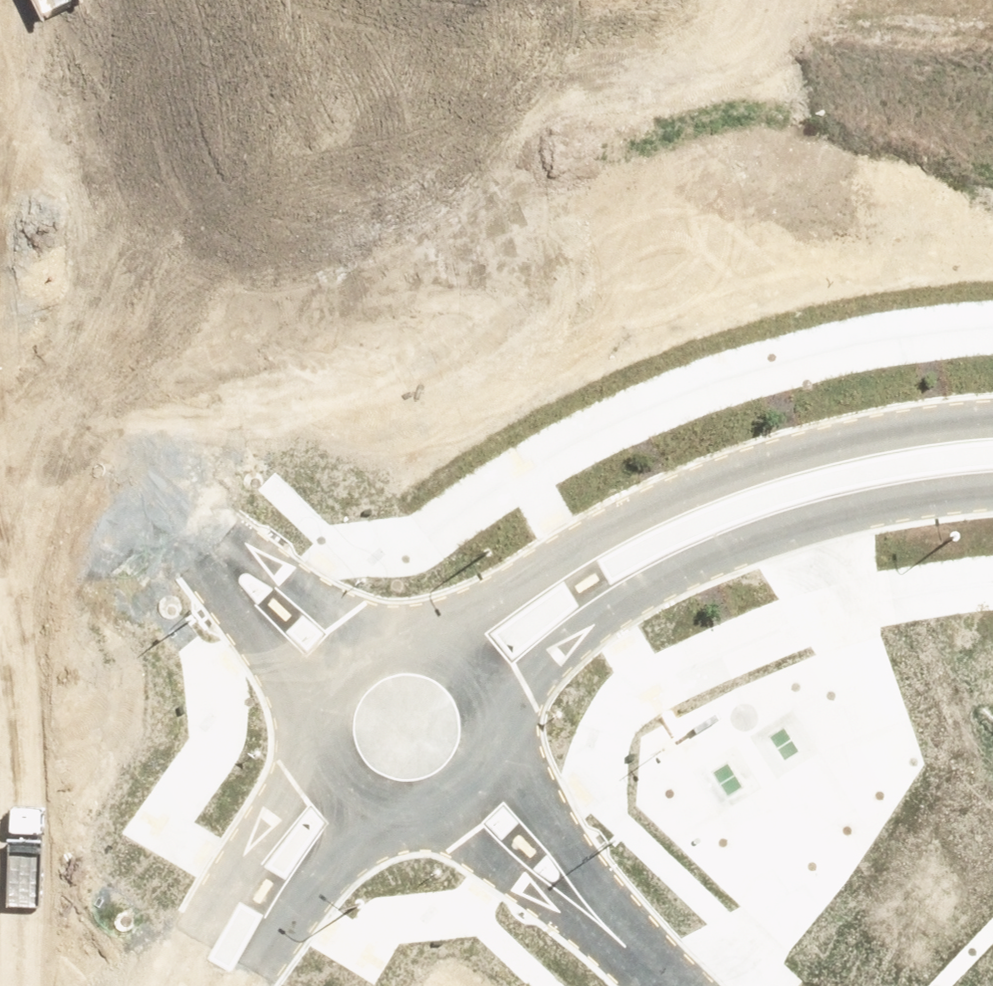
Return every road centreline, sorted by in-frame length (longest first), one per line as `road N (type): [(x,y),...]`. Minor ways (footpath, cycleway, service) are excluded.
road 1 (residential): [(6,348),(343,79),(529,0)]
road 2 (residential): [(428,638),(594,534),(706,480),(814,445),(992,418)]
road 3 (residential): [(992,491),(839,513),(715,555),(613,607),(493,702)]
road 4 (residential): [(6,348),(37,395),(334,669)]
road 5 (residential): [(162,985),(315,744)]
road 6 (residential): [(470,791),(666,985)]
road 7 (residential): [(396,818),(313,888),(251,985)]

